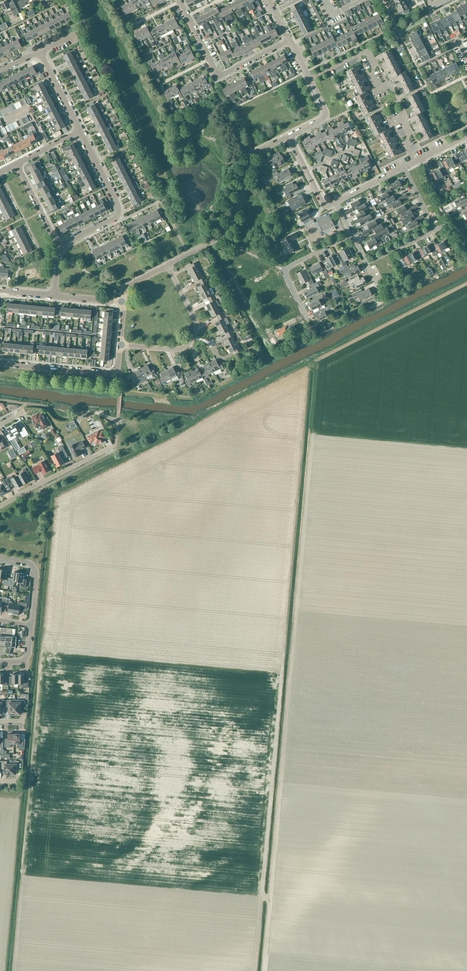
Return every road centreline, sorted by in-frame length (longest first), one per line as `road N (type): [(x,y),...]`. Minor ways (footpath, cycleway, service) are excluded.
road 1 (residential): [(120,346),(183,349),(197,327),(168,266),(126,289),(123,303)]
road 2 (residential): [(335,202),(326,209),(289,136),(328,116),(309,79)]
road 3 (residential): [(289,41),(219,75),(179,0)]
road 4 (residential): [(59,247),(119,211),(80,131)]
road 5 (residential): [(120,346),(109,373),(0,364)]
road 6 (residential): [(306,317),(286,269),(351,234)]
road 7 (residential): [(0,506),(110,447)]

